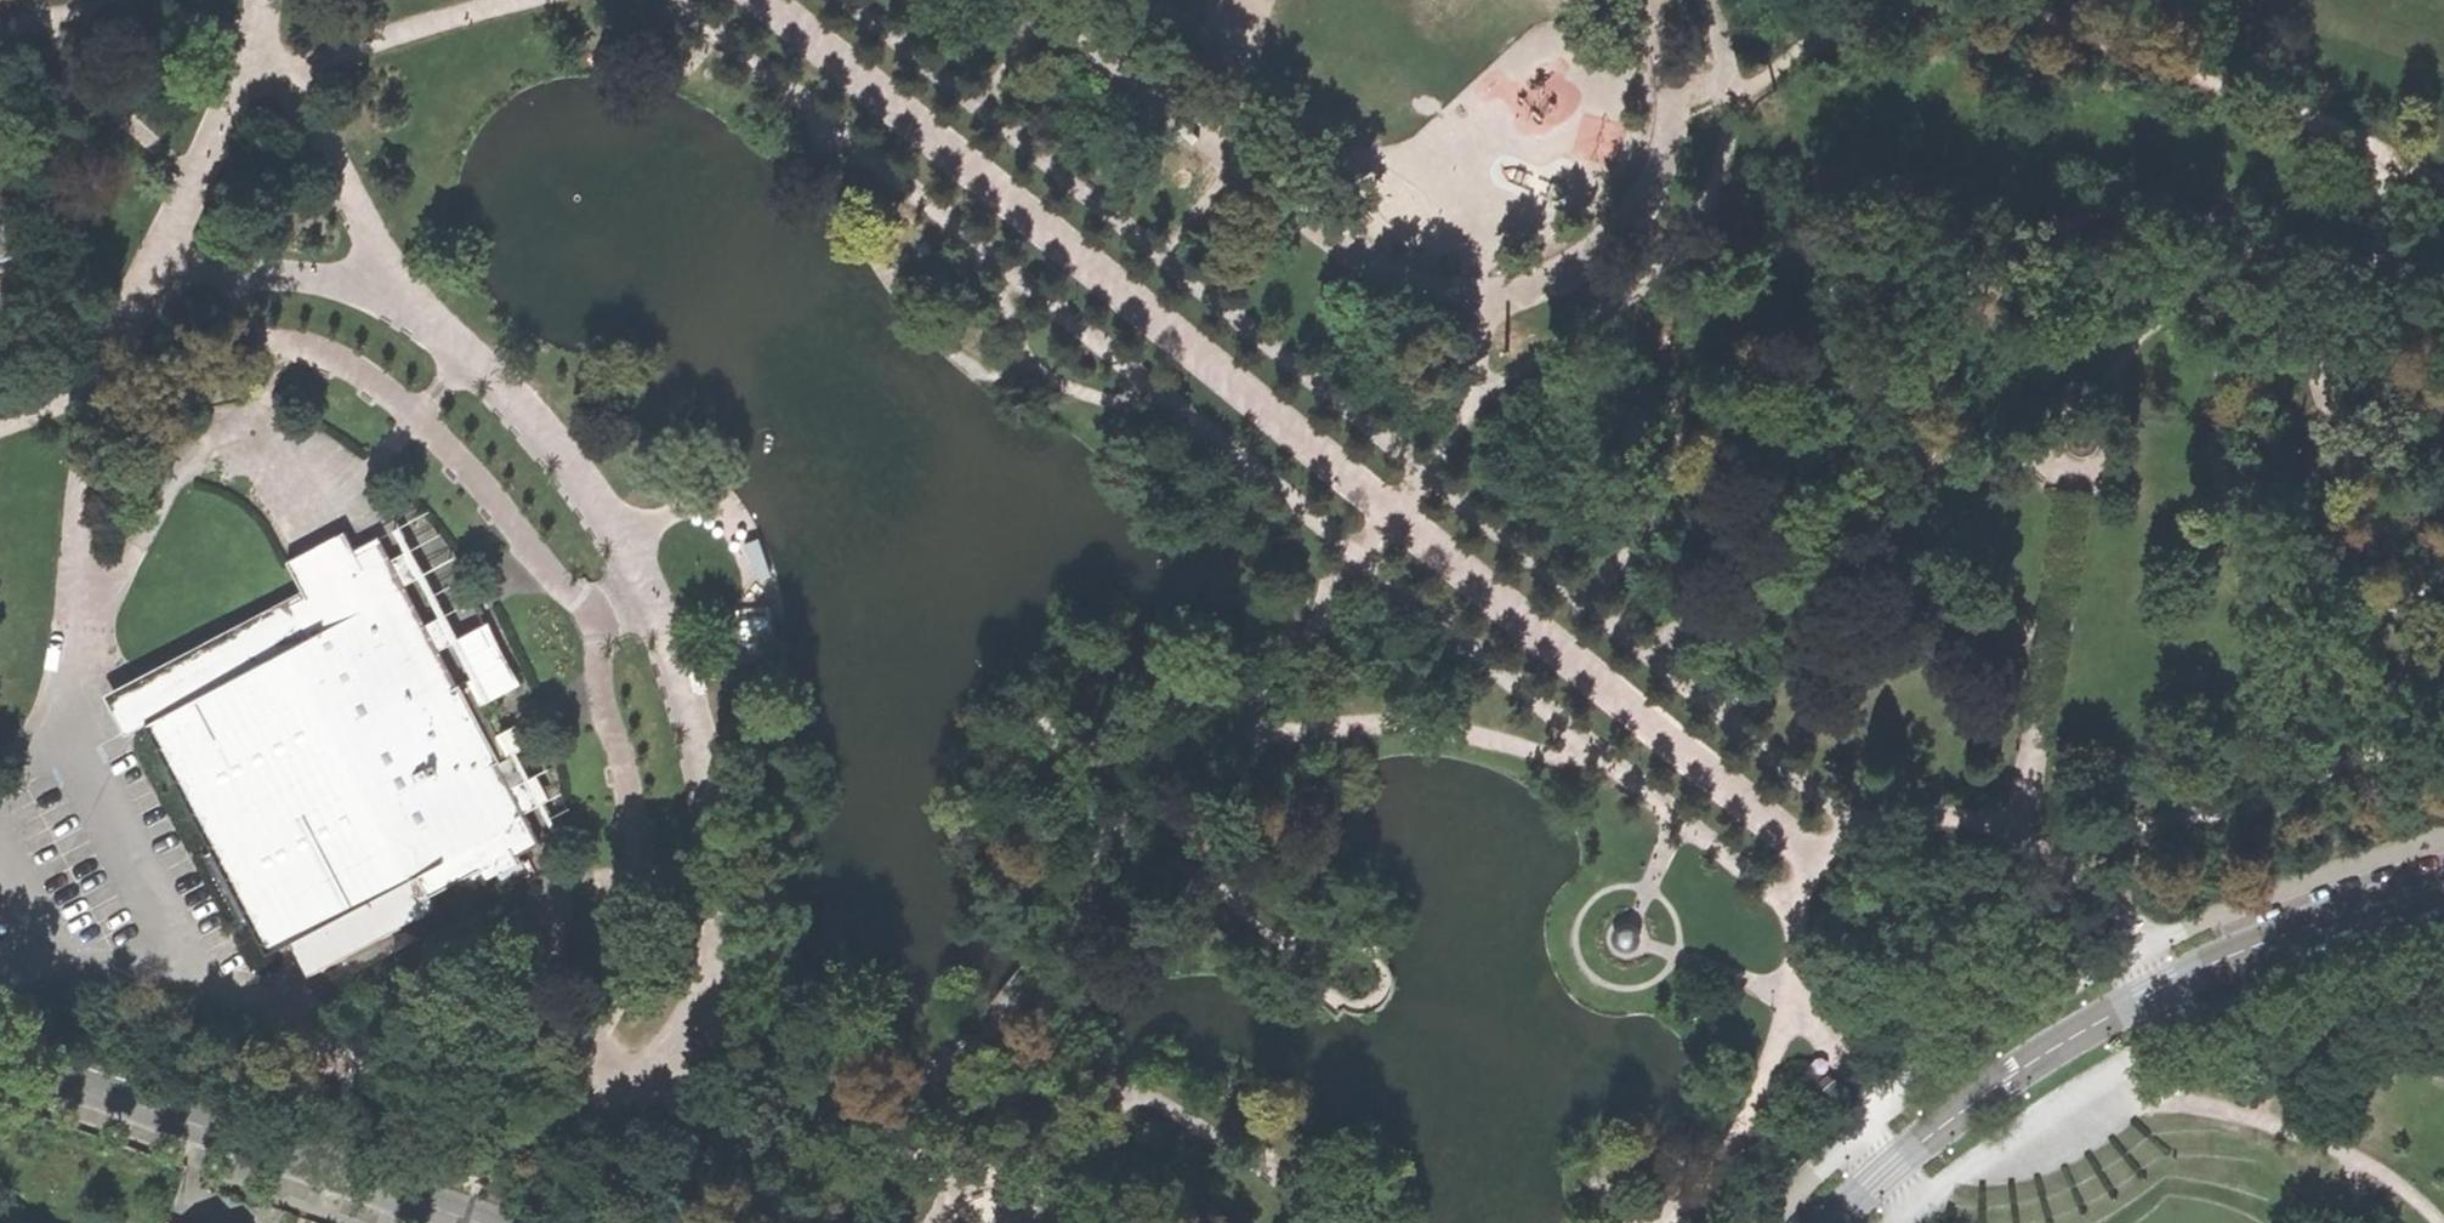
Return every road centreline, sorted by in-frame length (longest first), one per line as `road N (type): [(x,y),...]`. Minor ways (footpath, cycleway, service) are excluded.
road 1 (tertiary): [(1834,1222),(1883,1170),(2005,1081),(2155,992),(2324,922),(2443,889)]
road 2 (residential): [(0,1060),(479,1222)]

